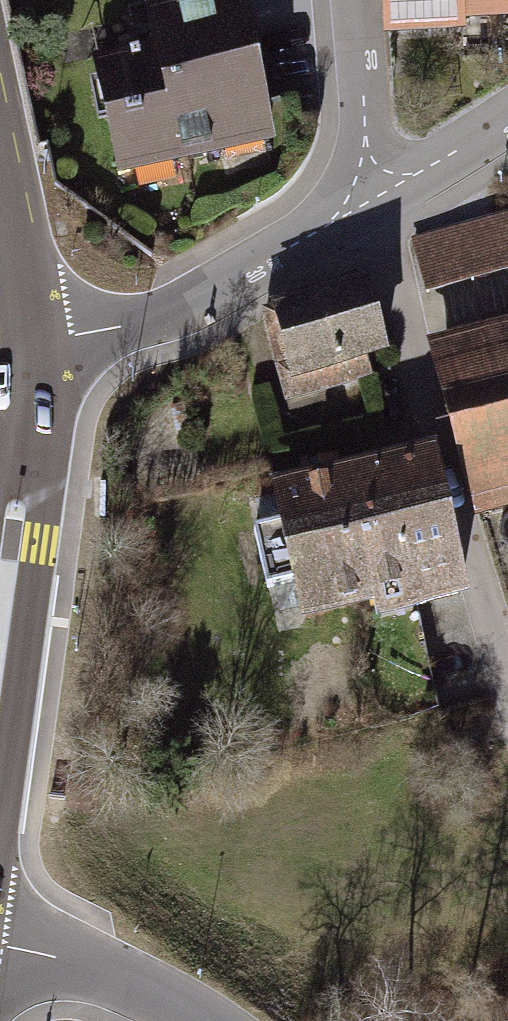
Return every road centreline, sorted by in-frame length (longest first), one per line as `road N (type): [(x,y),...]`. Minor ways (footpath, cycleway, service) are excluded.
road 1 (residential): [(23,336),(181,311),(376,202)]
road 2 (secondary): [(23,336),(19,477),(0,626)]
road 3 (residential): [(0,943),(56,957),(197,1020)]
road 4 (residential): [(376,202),(356,0)]
road 5 (residential): [(376,202),(507,119)]
road 6 (secondary): [(0,185),(23,336)]

